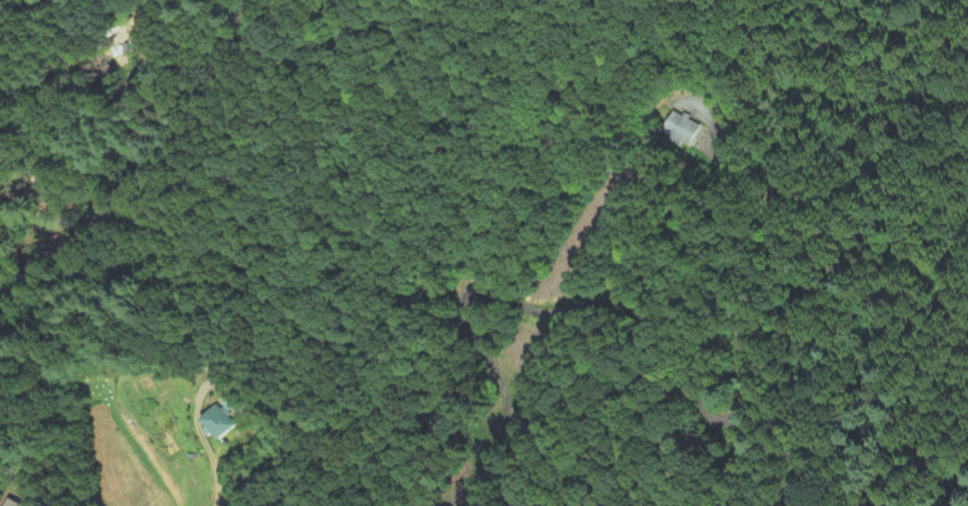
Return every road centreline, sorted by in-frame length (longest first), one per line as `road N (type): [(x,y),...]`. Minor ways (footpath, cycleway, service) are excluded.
road 1 (residential): [(449,505),(498,436),(502,397),(465,310),(471,293),(482,289),(545,315),(601,301),(640,311),(715,421),(726,429),(740,424),(748,385),(725,167)]

